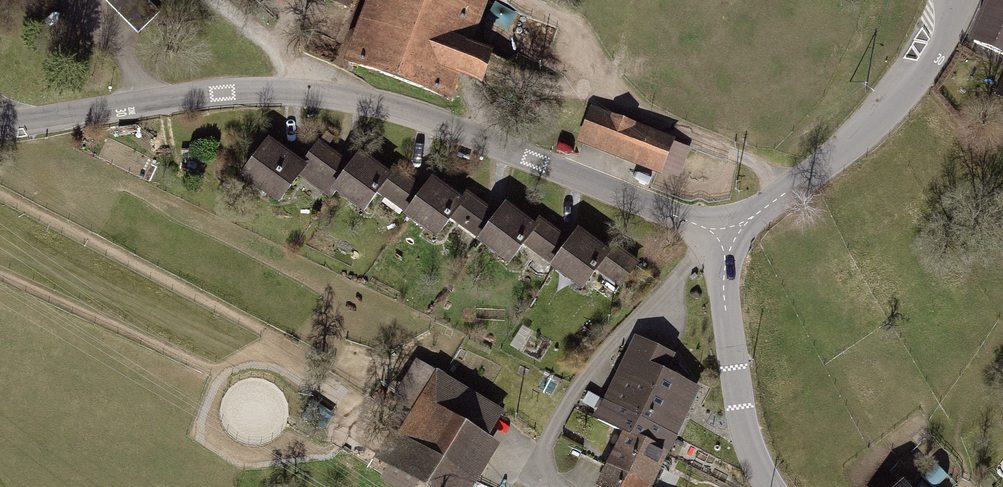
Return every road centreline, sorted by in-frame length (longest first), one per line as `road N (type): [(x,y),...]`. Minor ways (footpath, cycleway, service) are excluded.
road 1 (tertiary): [(724,239),(353,100),(225,96),(0,129)]
road 2 (tertiary): [(953,0),(932,51),(852,149),(724,239)]
road 3 (tertiary): [(724,239),(738,399),(772,486)]
road 4 (track): [(210,0),(282,62),(294,95)]

